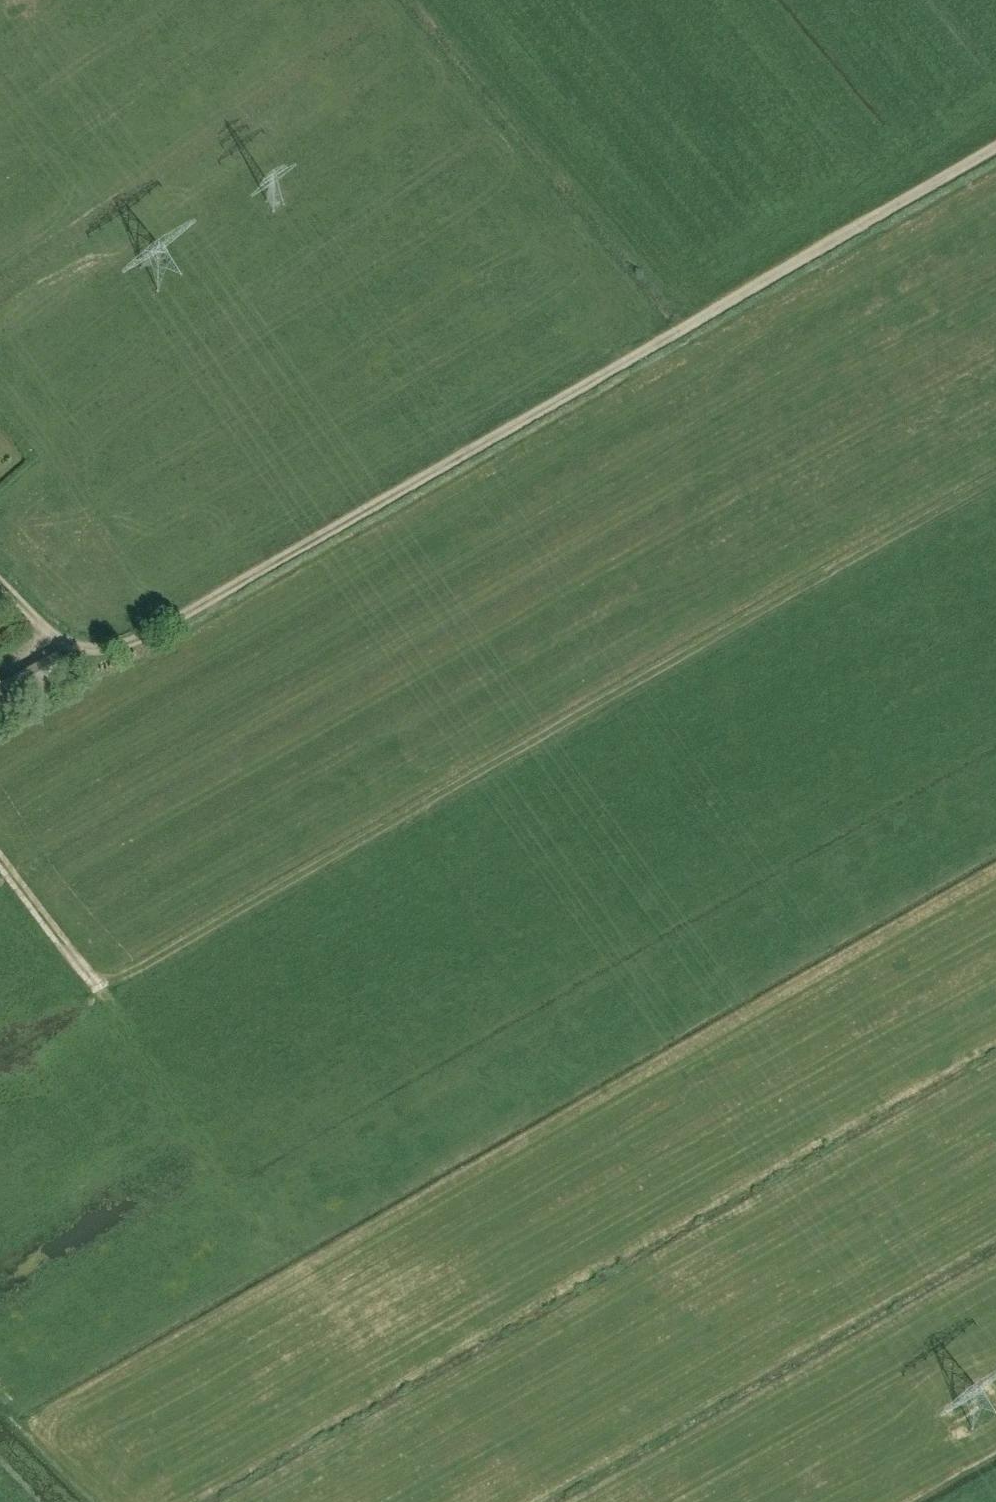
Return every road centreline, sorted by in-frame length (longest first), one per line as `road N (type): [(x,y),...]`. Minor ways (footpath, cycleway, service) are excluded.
road 1 (track): [(0,859),(95,985)]

